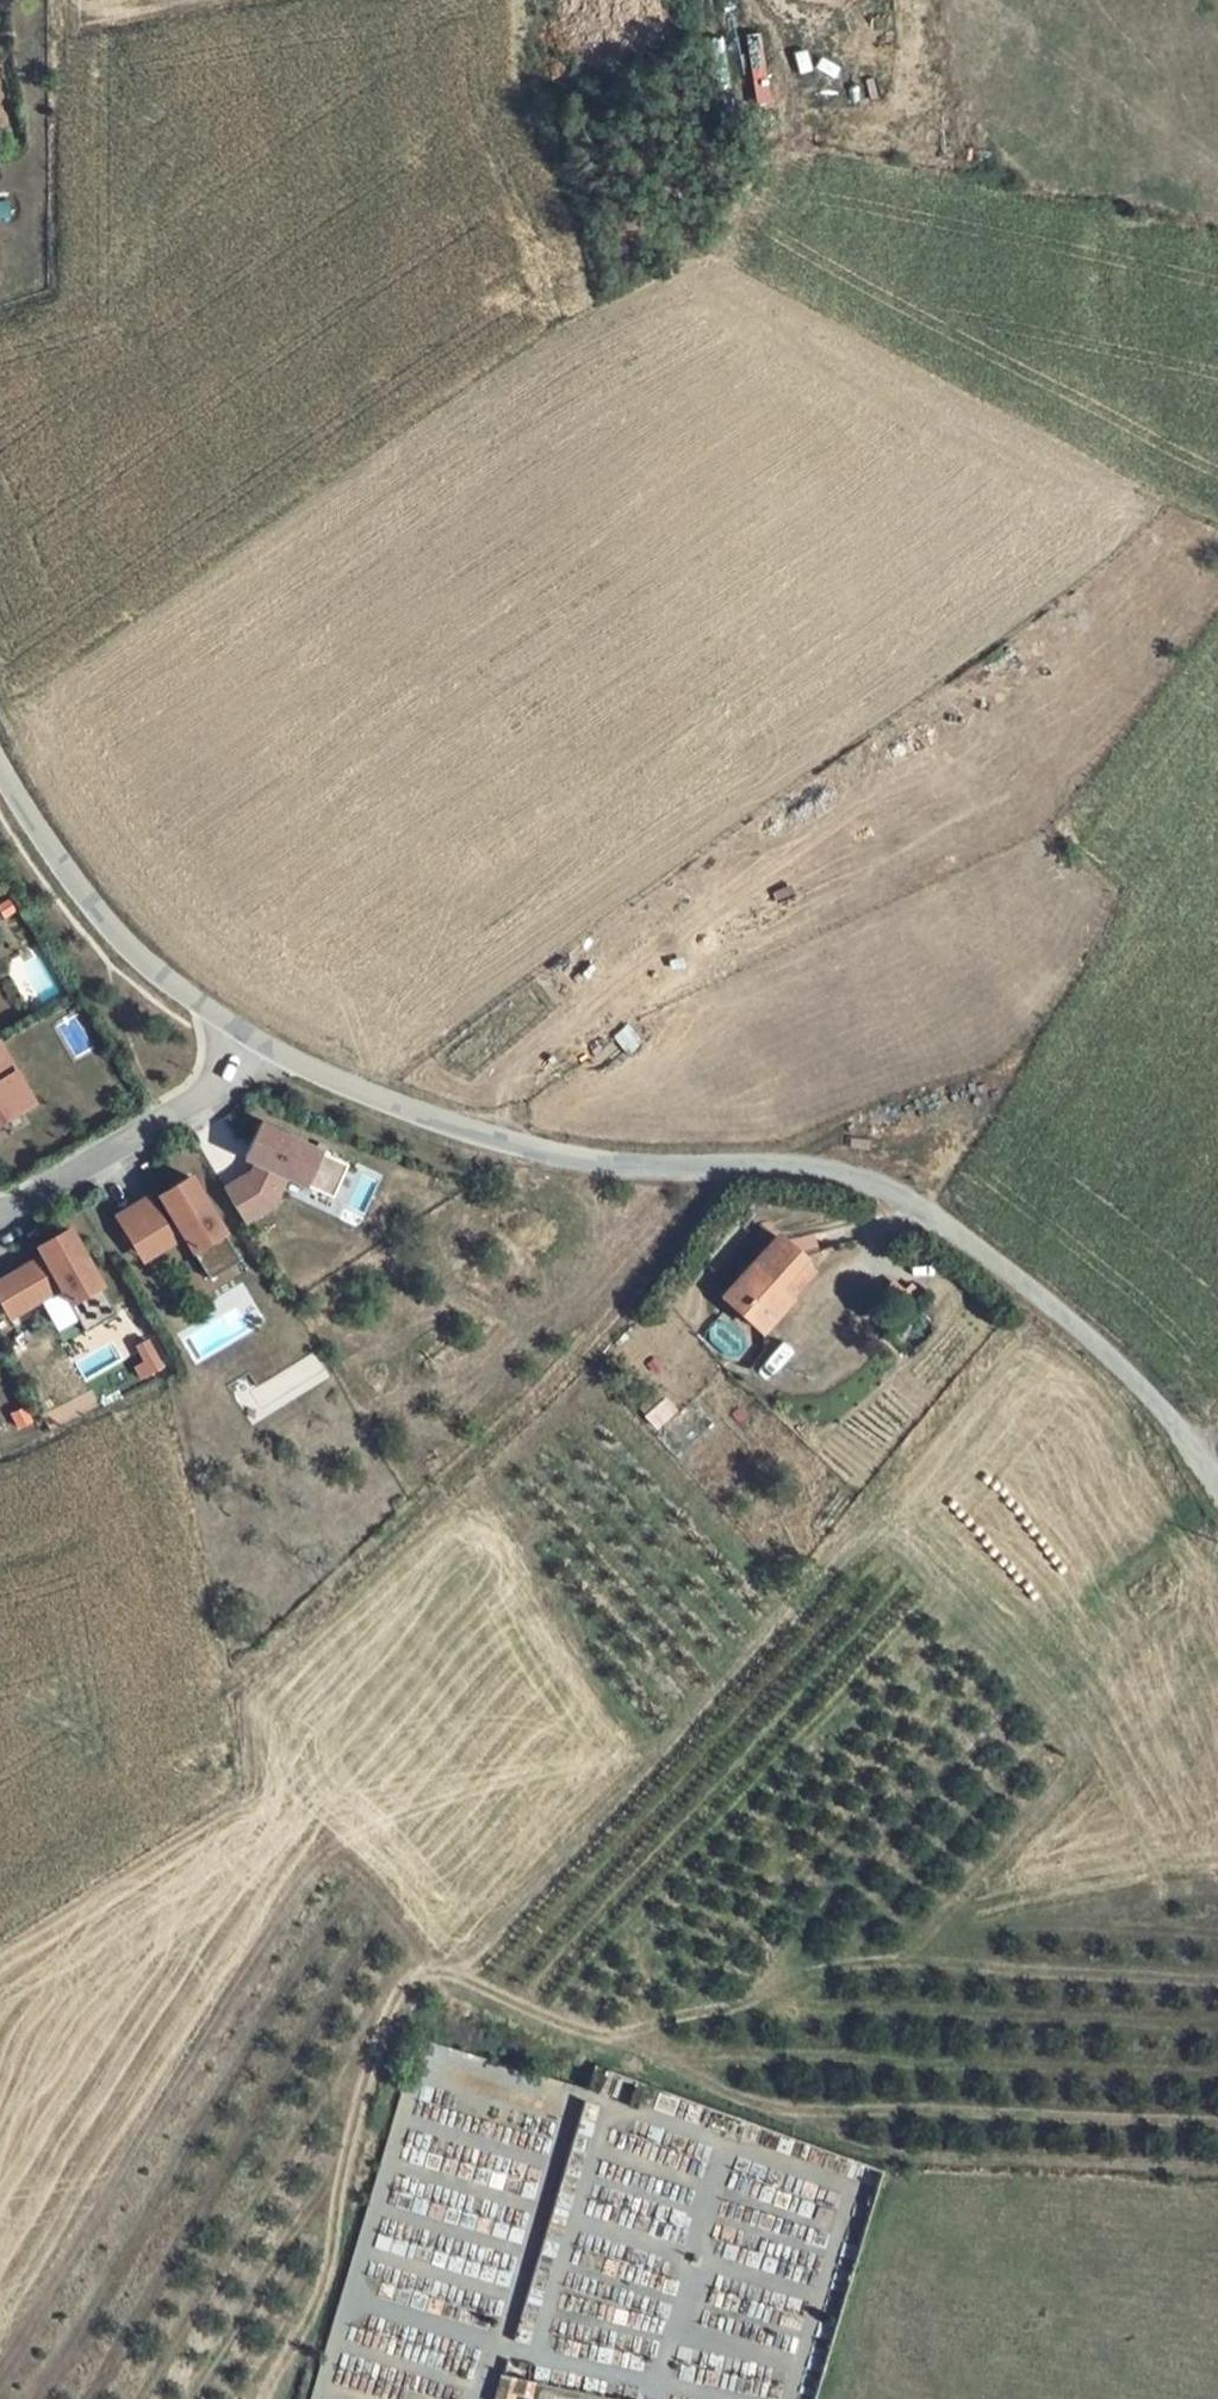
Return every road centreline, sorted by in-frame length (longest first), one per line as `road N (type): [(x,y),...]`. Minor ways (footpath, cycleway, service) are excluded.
road 1 (unclassified): [(240,1048),(555,1158),(721,1172),(832,1168),(920,1203),(1116,1359),(1217,1484)]
road 2 (track): [(721,1172),(558,1380),(239,1674)]
road 3 (unclassified): [(0,772),(106,932),(240,1048)]
road 4 (residential): [(0,1218),(216,1084),(240,1048)]

